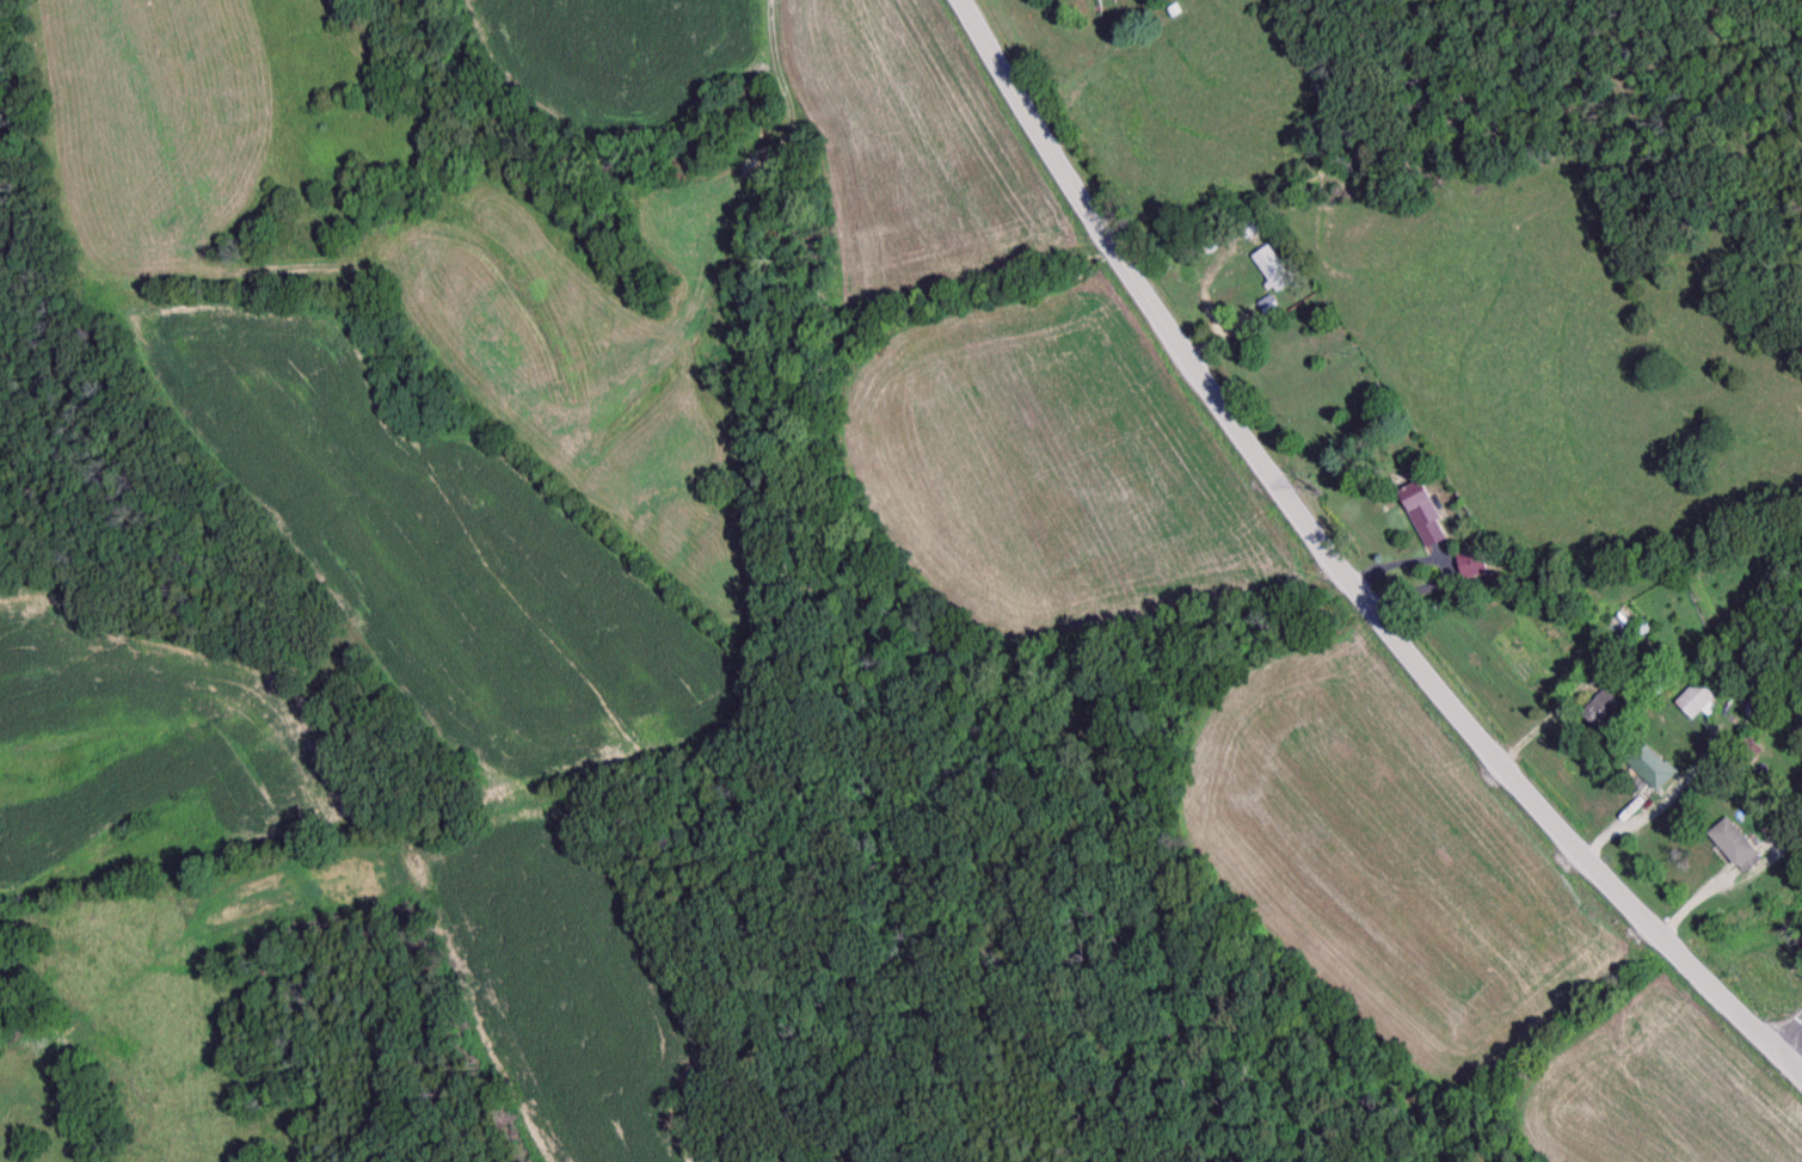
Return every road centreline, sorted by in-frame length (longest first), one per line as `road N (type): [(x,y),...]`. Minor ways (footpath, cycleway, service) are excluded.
road 1 (secondary): [(1779,1056),(1310,576),(1103,296),(946,0)]

